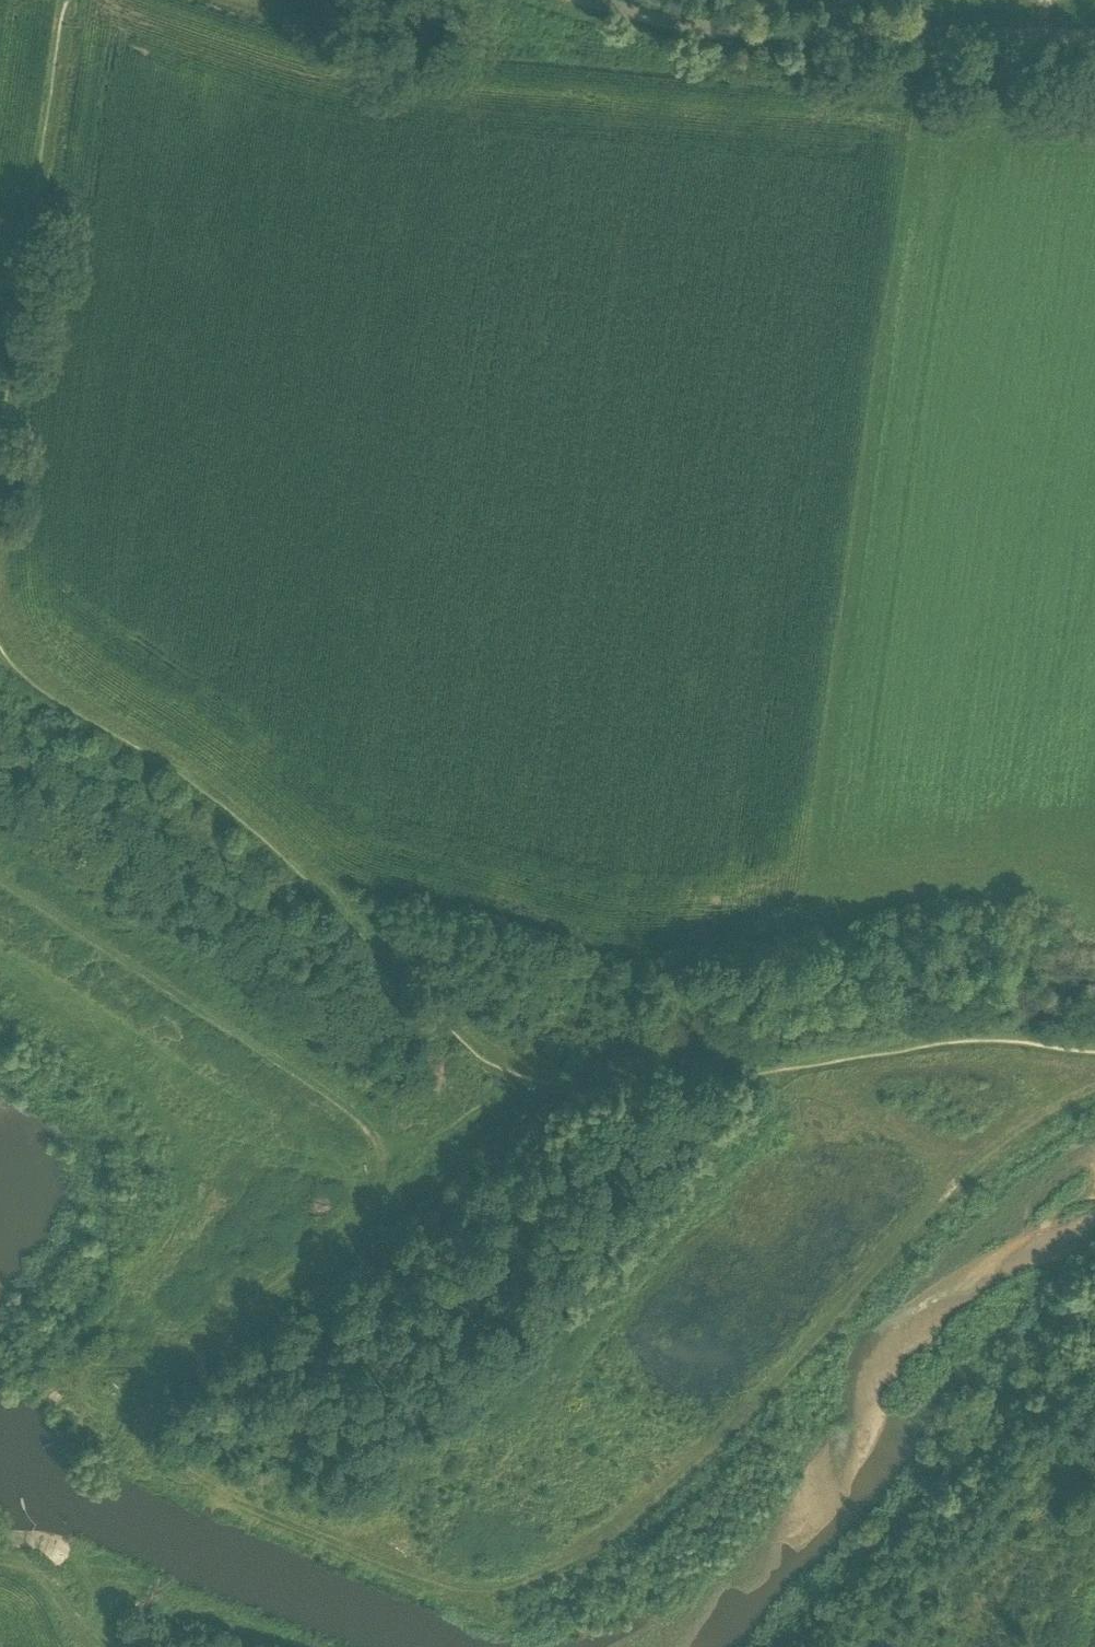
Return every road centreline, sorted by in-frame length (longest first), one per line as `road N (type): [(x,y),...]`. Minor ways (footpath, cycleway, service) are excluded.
road 1 (track): [(76,0),(0,553),(8,620),(25,657),(70,699),(230,797),(511,1064),(565,1077),(638,1077),(967,1034),(1017,1052),(1059,1102)]
road 2 (unclassified): [(572,0),(748,34),(1094,36)]

